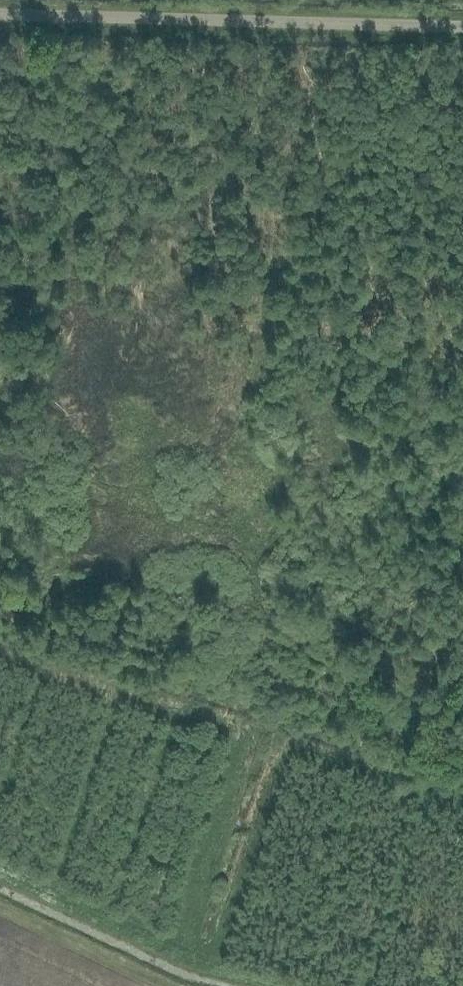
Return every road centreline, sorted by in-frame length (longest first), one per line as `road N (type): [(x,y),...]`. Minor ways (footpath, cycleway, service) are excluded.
road 1 (unclassified): [(462,28),(0,15)]

